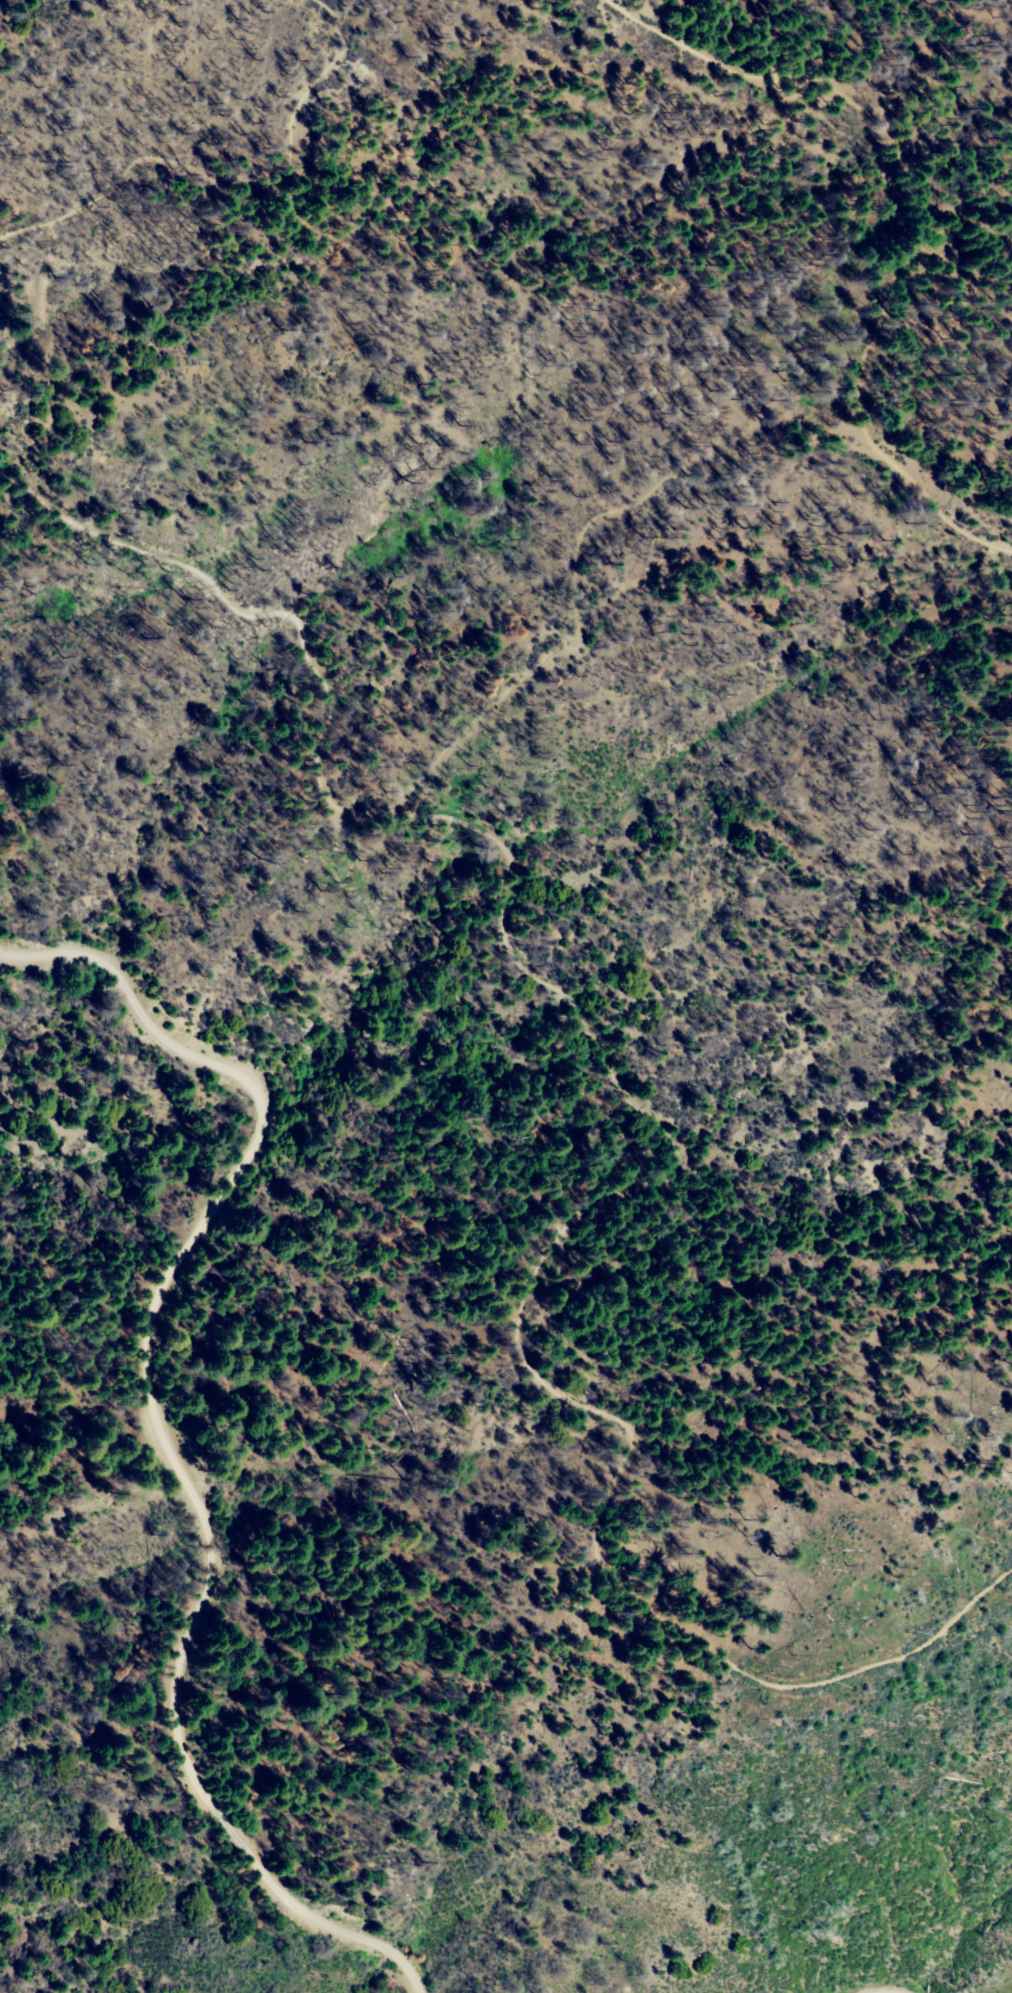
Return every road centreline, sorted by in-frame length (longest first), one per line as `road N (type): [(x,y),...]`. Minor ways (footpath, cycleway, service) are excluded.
road 1 (tertiary): [(0,957),(104,953),(125,969),(159,1030),(236,1065),(260,1088),(264,1123),(255,1153),(166,1299),(147,1389),(155,1431),(208,1515),(220,1550),(184,1707),(187,1747),(204,1795),(283,1894),(319,1918),(385,1940),(410,1964),(423,1992)]

